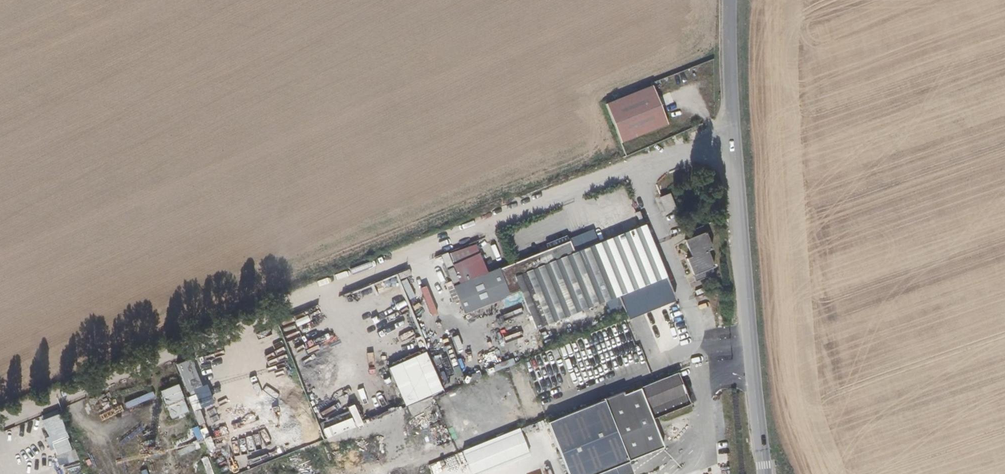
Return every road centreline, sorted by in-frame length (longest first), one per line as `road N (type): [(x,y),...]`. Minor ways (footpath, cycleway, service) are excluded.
road 1 (tertiary): [(731,0),(743,281),(765,473)]

